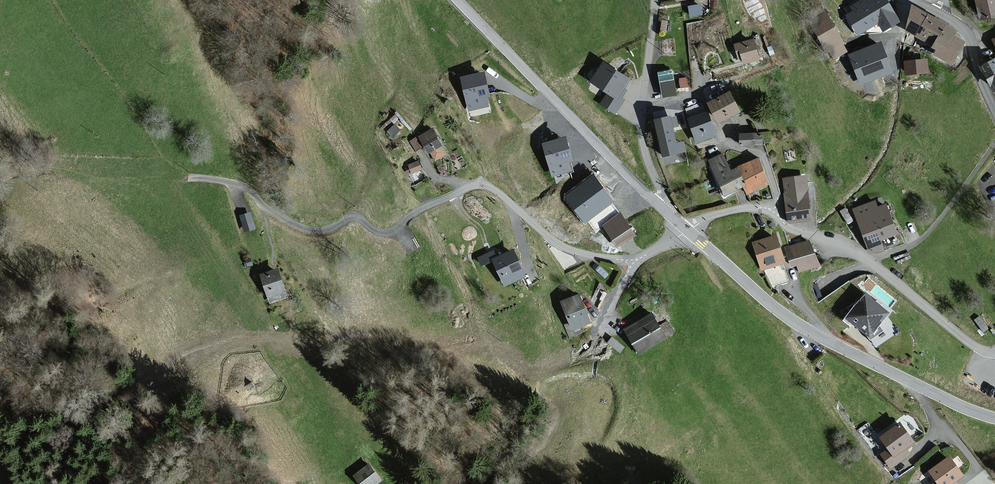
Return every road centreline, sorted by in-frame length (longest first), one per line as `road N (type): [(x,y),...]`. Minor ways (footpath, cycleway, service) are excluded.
road 1 (residential): [(687,231),(636,259),(591,255),(555,242),(498,193),(478,185),(418,211),(391,232),(355,217),(314,230),(242,187)]
road 2 (tertiary): [(687,231),(805,329),(994,418)]
road 3 (residential): [(994,352),(969,342),(869,259),(793,228),(769,209),(725,212),(687,231)]
road 4 (tertiary): [(457,0),(687,231)]
road 5 (track): [(242,187),(204,178),(75,174),(0,151)]

